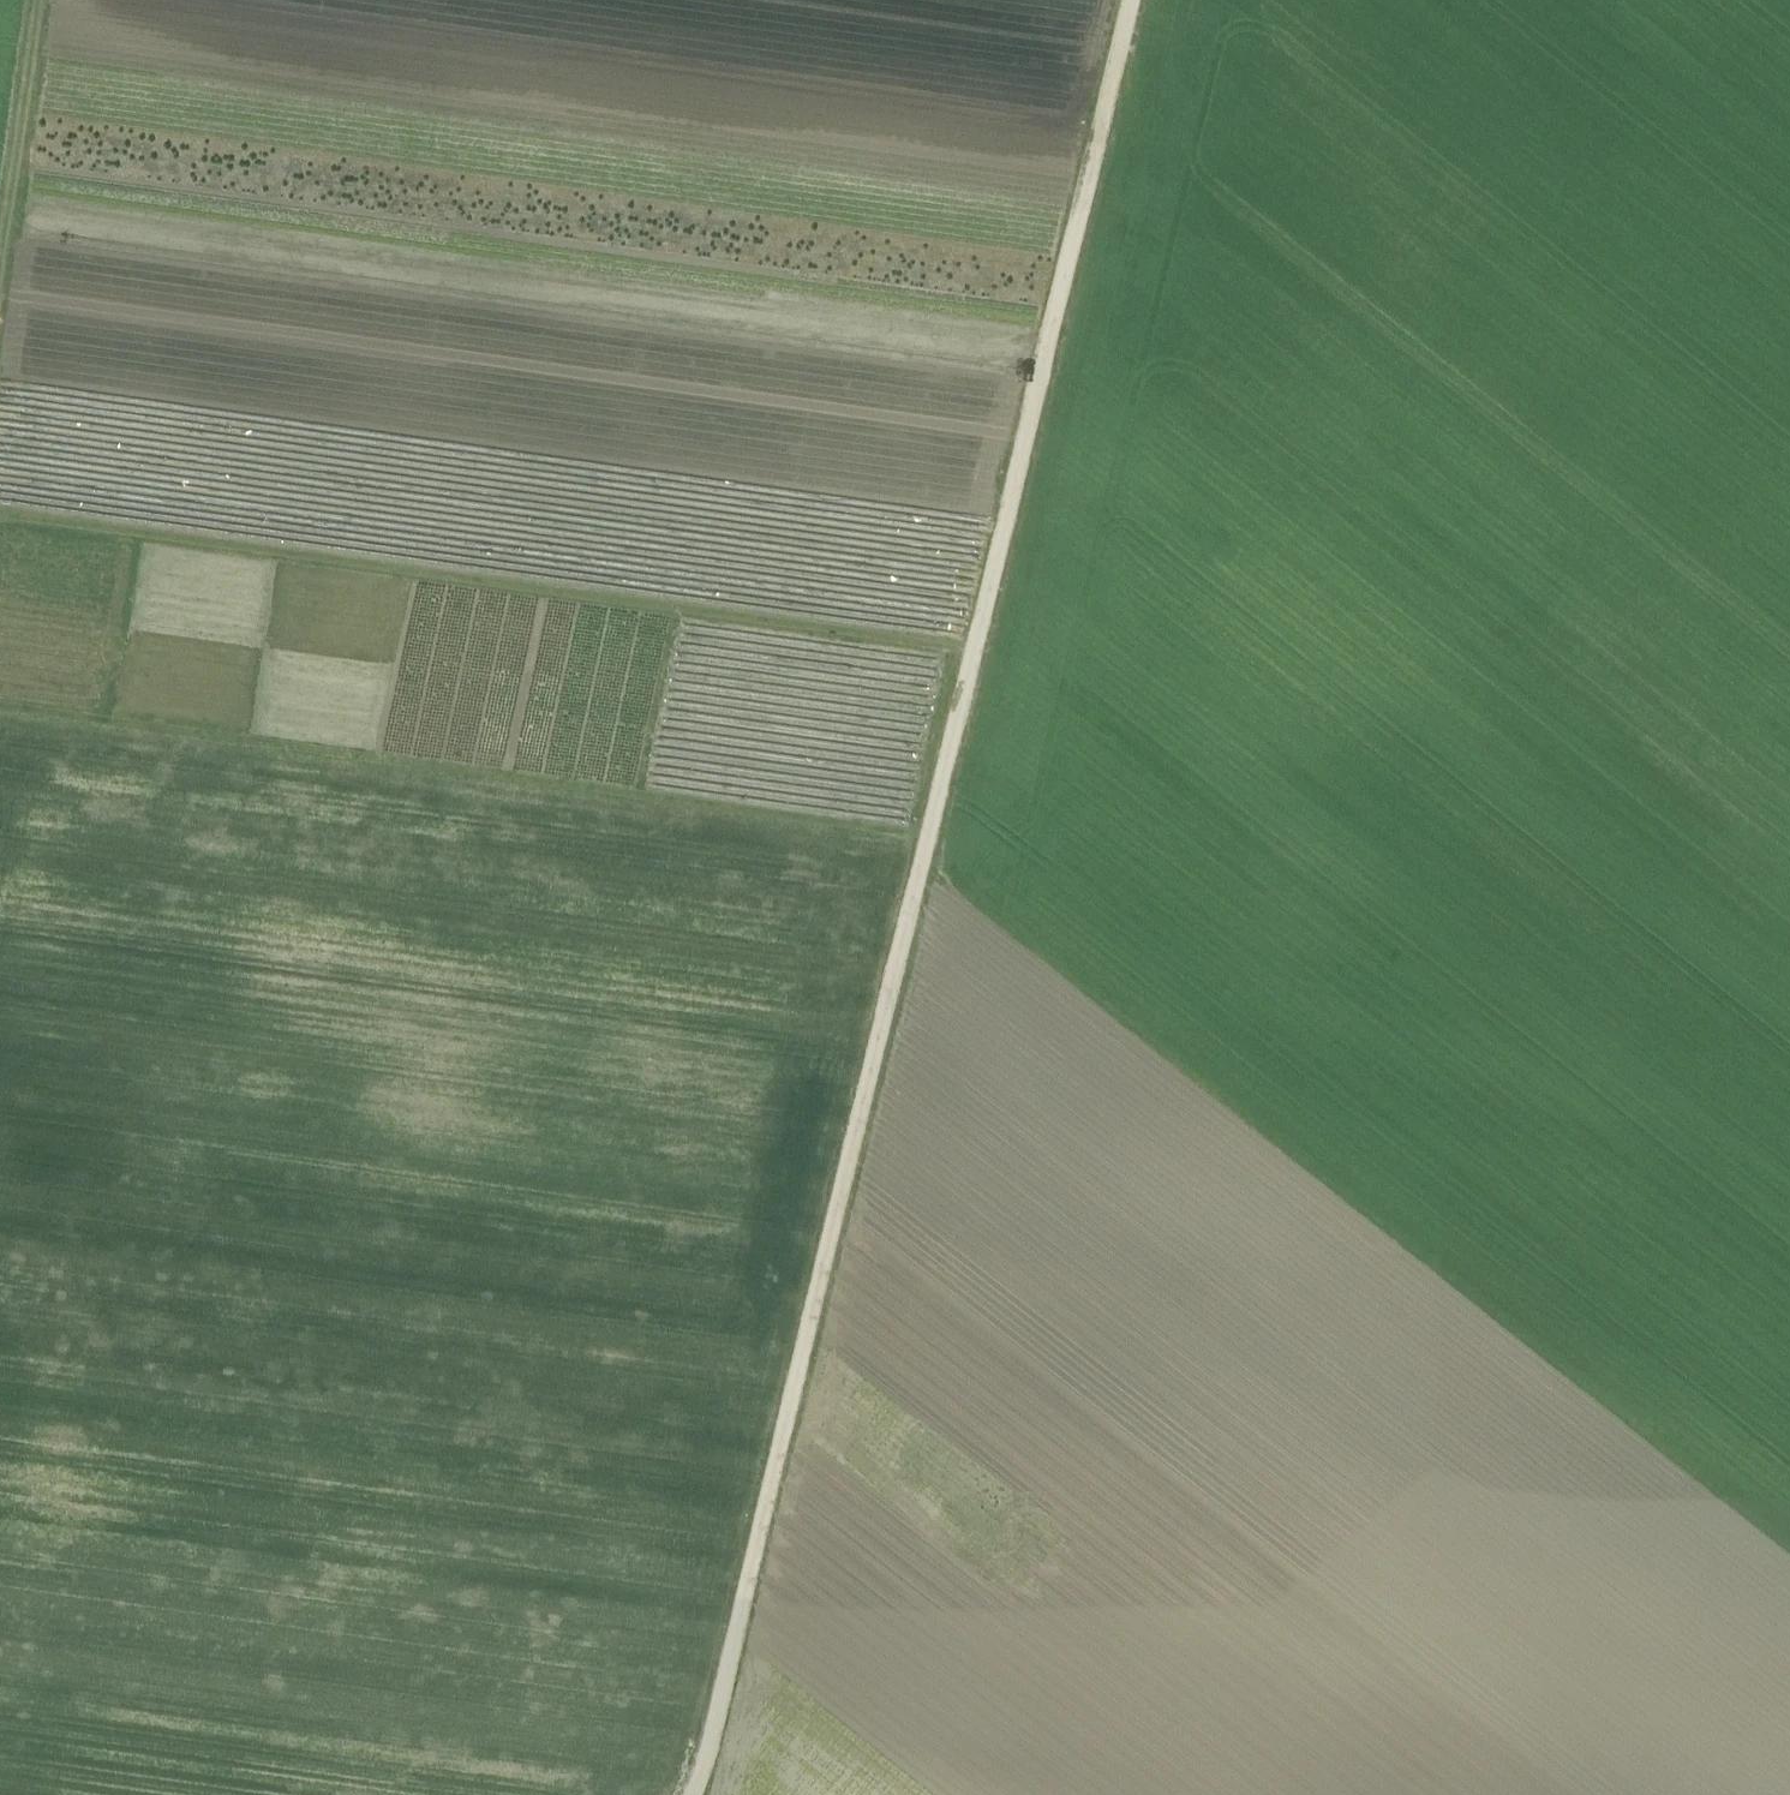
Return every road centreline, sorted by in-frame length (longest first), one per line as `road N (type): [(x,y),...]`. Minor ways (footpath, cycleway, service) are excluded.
road 1 (track): [(690,1794),(979,673),(1130,0)]
road 2 (track): [(41,0),(0,295)]

